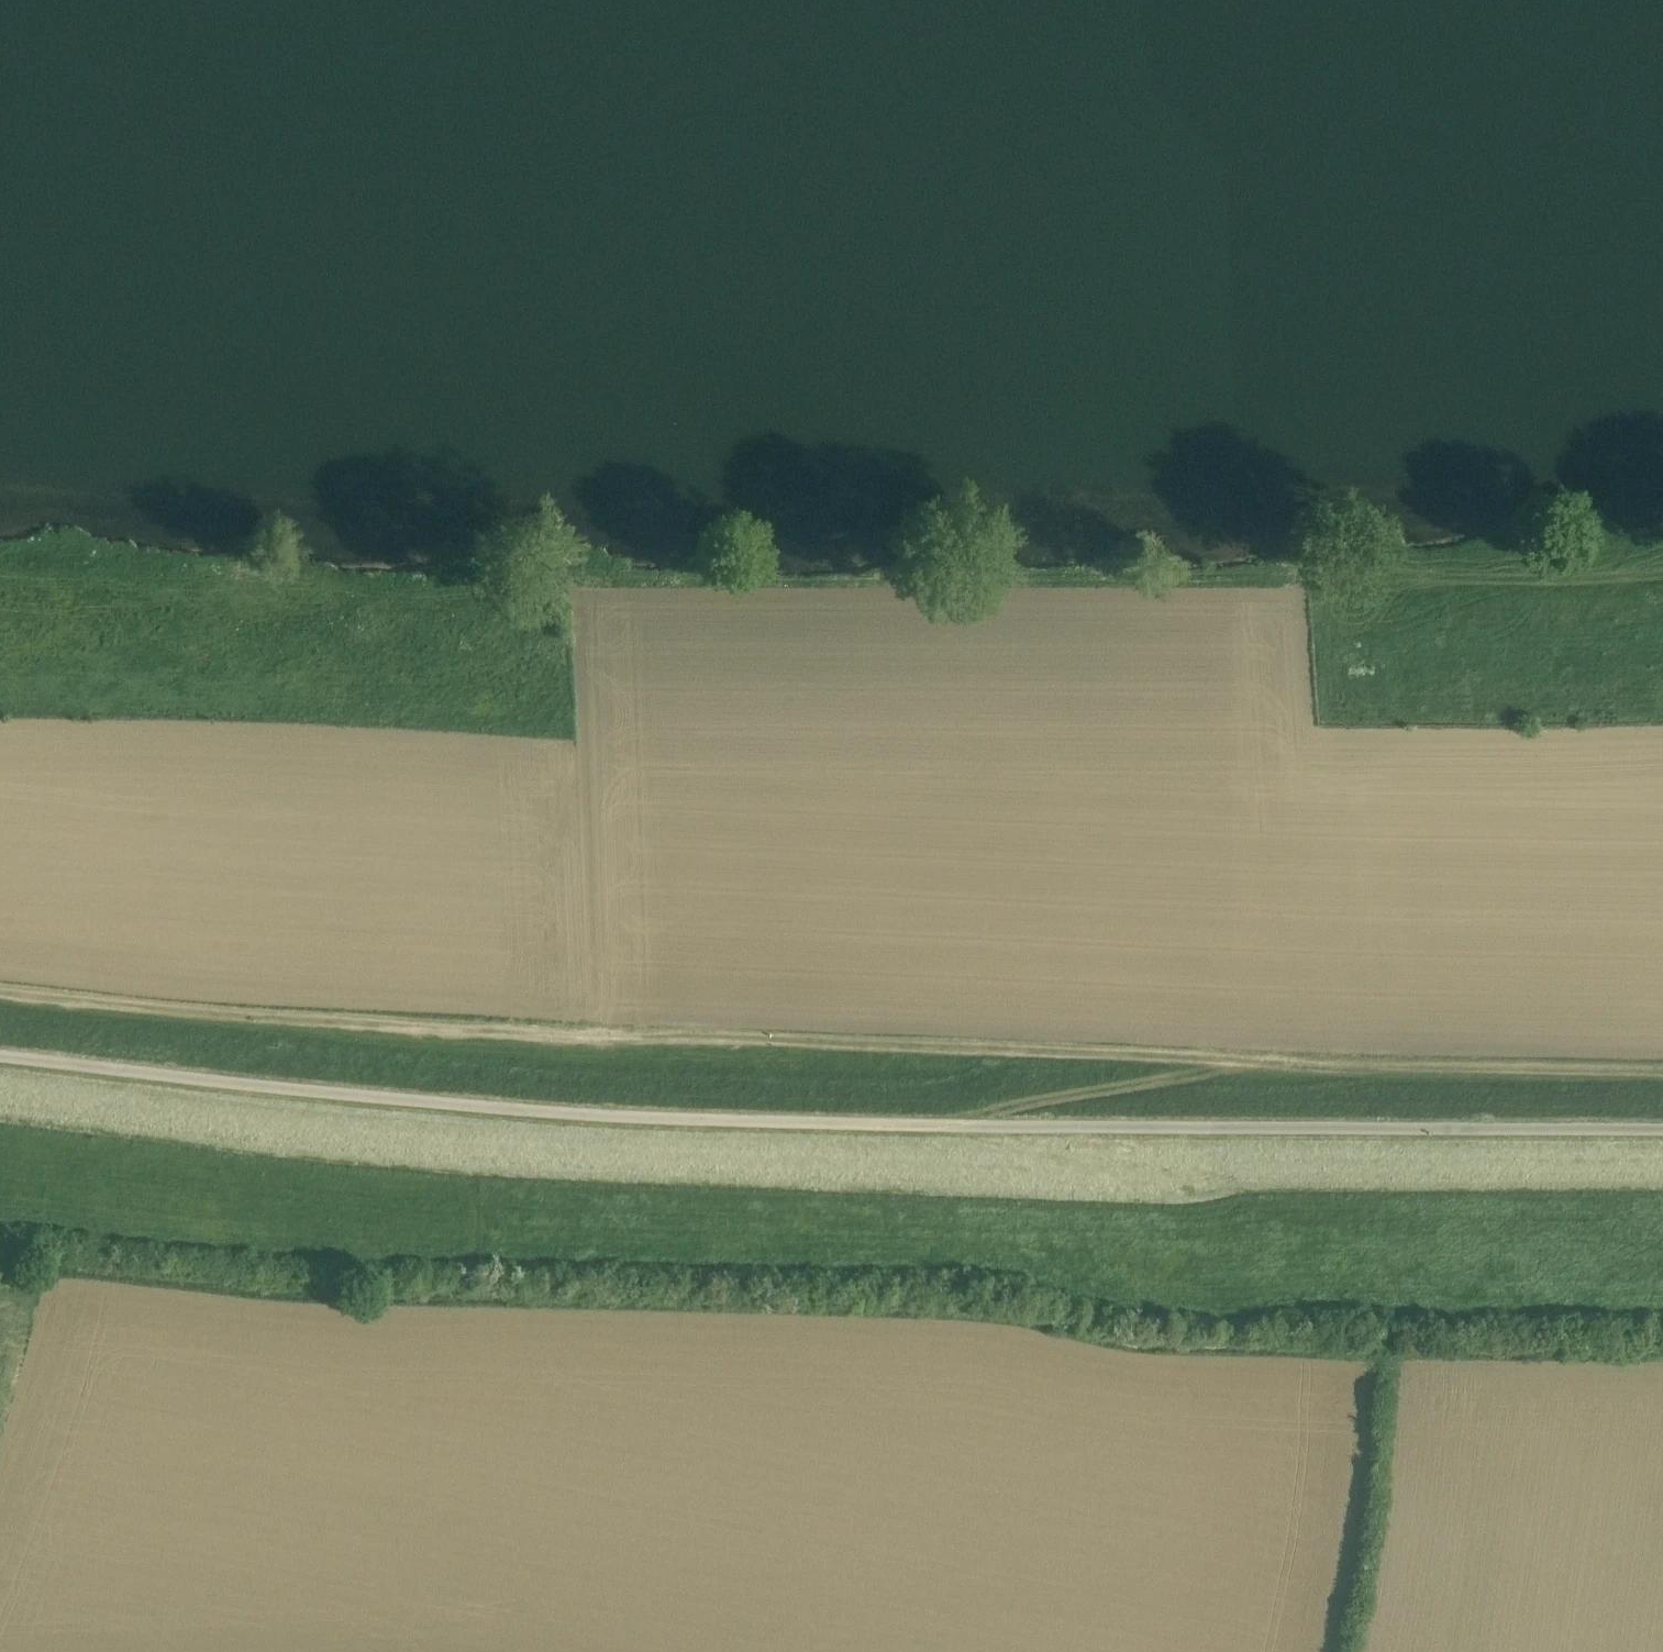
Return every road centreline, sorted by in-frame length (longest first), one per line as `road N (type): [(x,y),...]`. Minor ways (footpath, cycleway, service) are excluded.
road 1 (track): [(0,979),(172,995),(1662,1056)]

